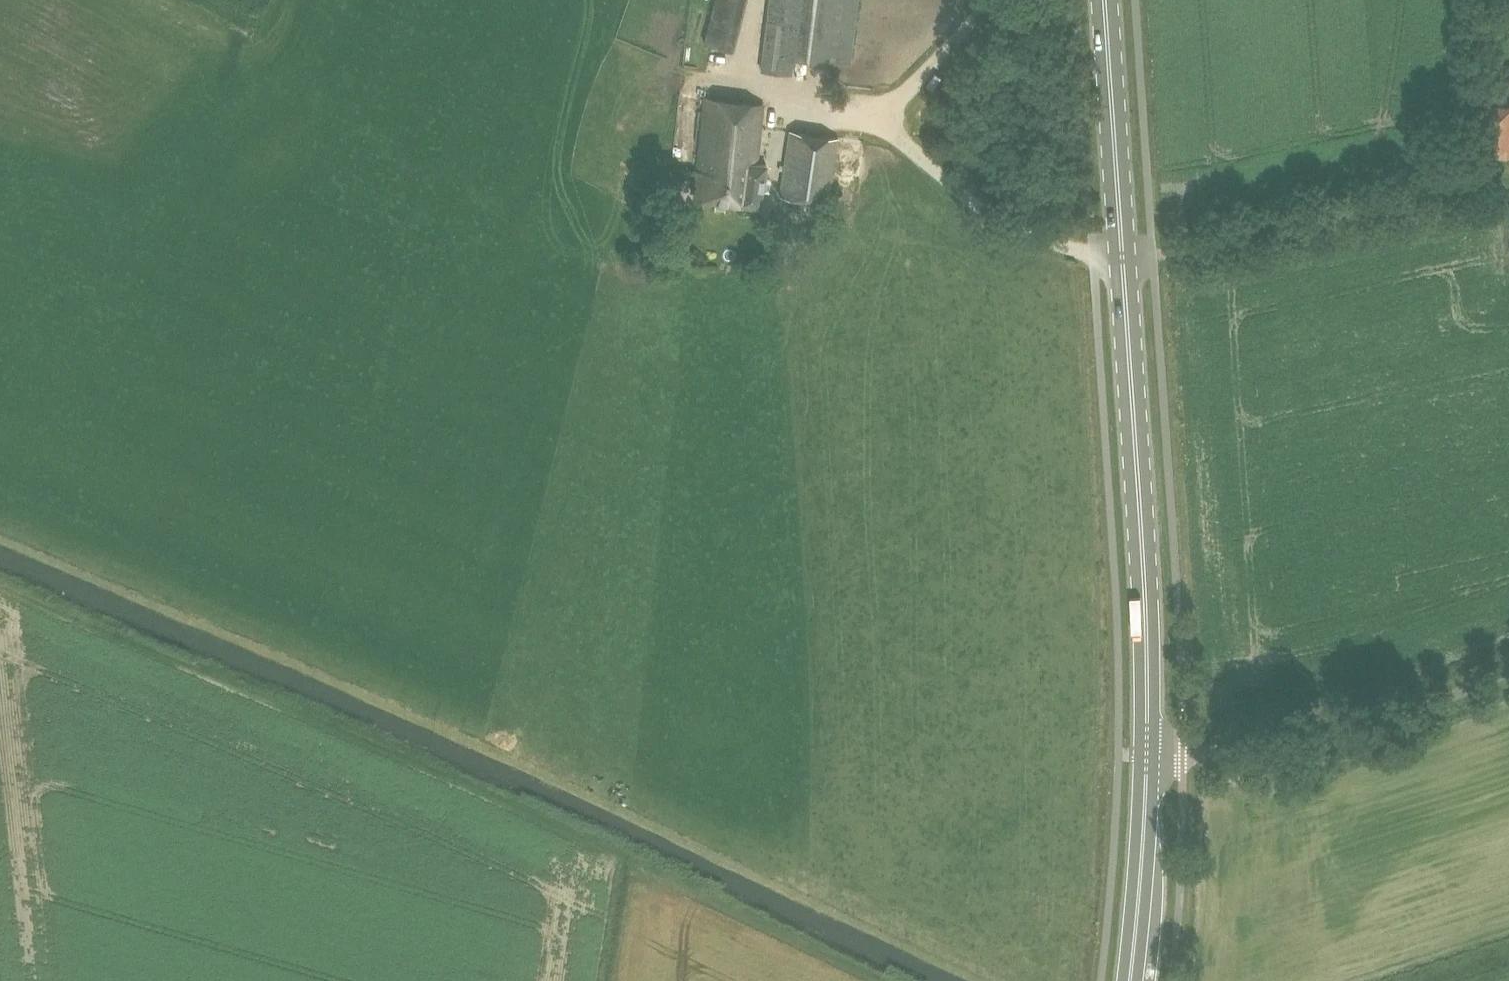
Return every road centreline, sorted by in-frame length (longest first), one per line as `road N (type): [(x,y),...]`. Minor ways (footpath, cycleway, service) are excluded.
road 1 (primary): [(1152,757),(1105,0)]
road 2 (unclassified): [(1152,757),(1324,743),(1508,670)]
road 3 (primary): [(1132,980),(1152,757)]

